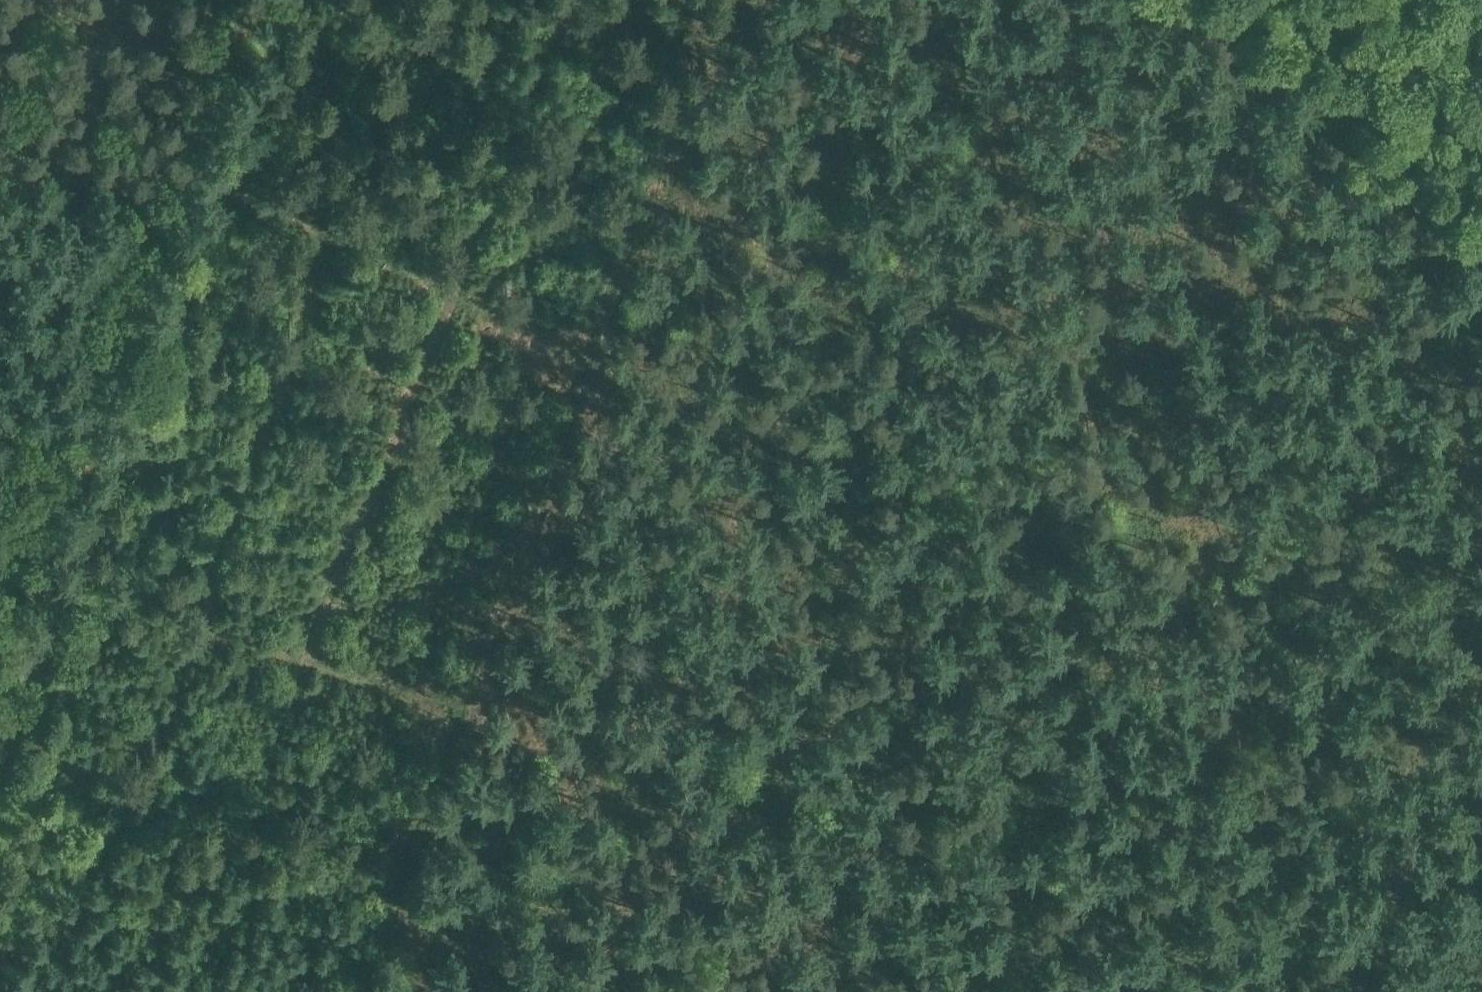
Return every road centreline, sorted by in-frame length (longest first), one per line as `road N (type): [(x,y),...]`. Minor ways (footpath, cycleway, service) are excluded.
road 1 (track): [(301,0),(0,803)]
road 2 (track): [(1481,235),(1238,0)]

